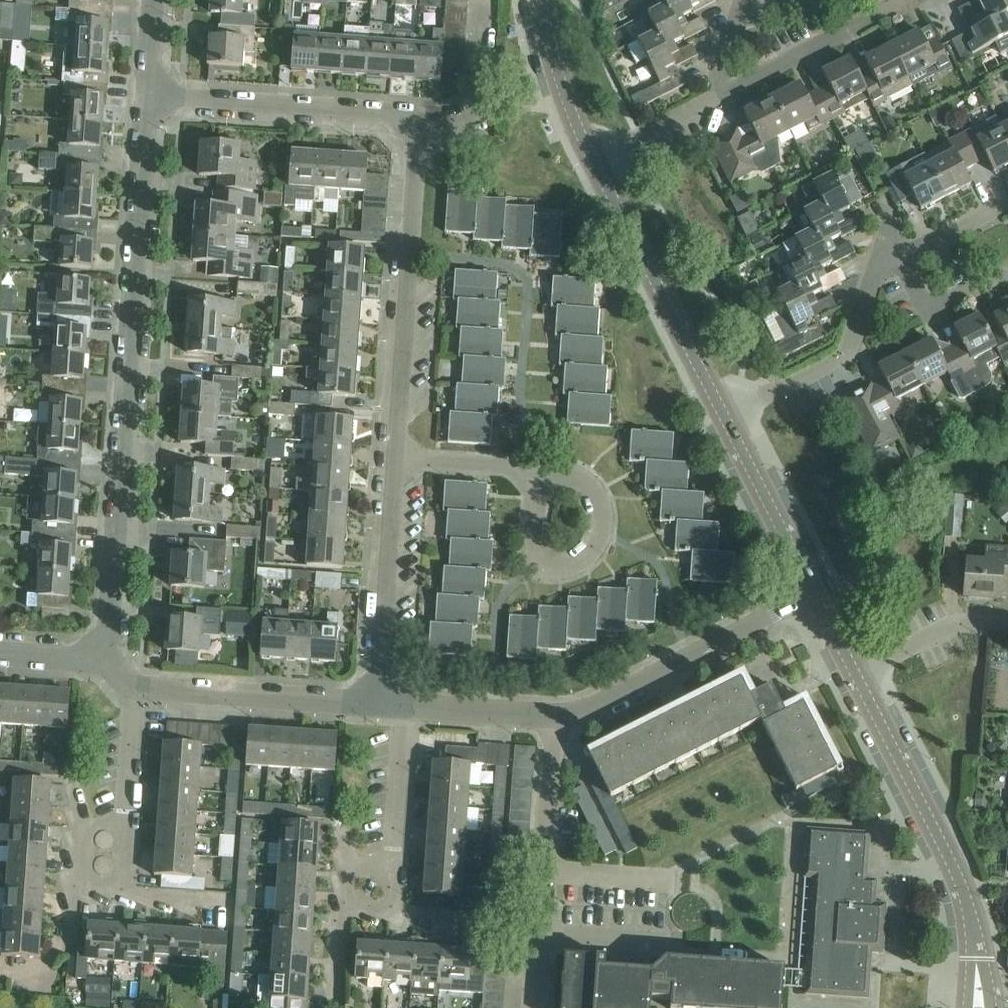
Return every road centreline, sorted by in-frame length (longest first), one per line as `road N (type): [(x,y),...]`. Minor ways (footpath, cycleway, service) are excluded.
road 1 (residential): [(395,458),(418,125),(383,112),(147,94)]
road 2 (residential): [(106,662),(147,94)]
road 3 (tertiary): [(977,1007),(976,945),(963,887),(855,673)]
road 4 (tertiary): [(725,416),(594,160)]
road 5 (residential): [(814,592),(590,708),(556,716)]
road 6 (residential): [(381,704),(133,688)]
road 7 (residential): [(381,704),(395,458)]
road 8 (residential): [(538,471),(534,549),(559,566),(580,560),(595,541),(599,515),(590,489),(569,473)]
road 9 (residential): [(725,416),(848,352),(877,269)]
road 10 (residential): [(906,0),(727,92)]
road 11 (tertiary): [(814,592),(725,416)]
road 12 (tertiary): [(594,160),(562,85),(541,0)]
road 13 (residential): [(855,673),(960,622),(1007,626)]
road 14 (residential): [(556,716),(402,706)]
road 15 (residential): [(543,869),(556,716)]
road 16 (residential): [(391,858),(402,706)]
road 17 (residential): [(594,160),(727,92)]
road 18 (residential): [(538,471),(395,458)]
road 19 (residential): [(127,822),(133,688)]
road 20 (residential): [(668,942),(537,932)]
road 21 (residential): [(670,879),(543,869)]
road 22 (residential): [(900,257),(1007,202)]

